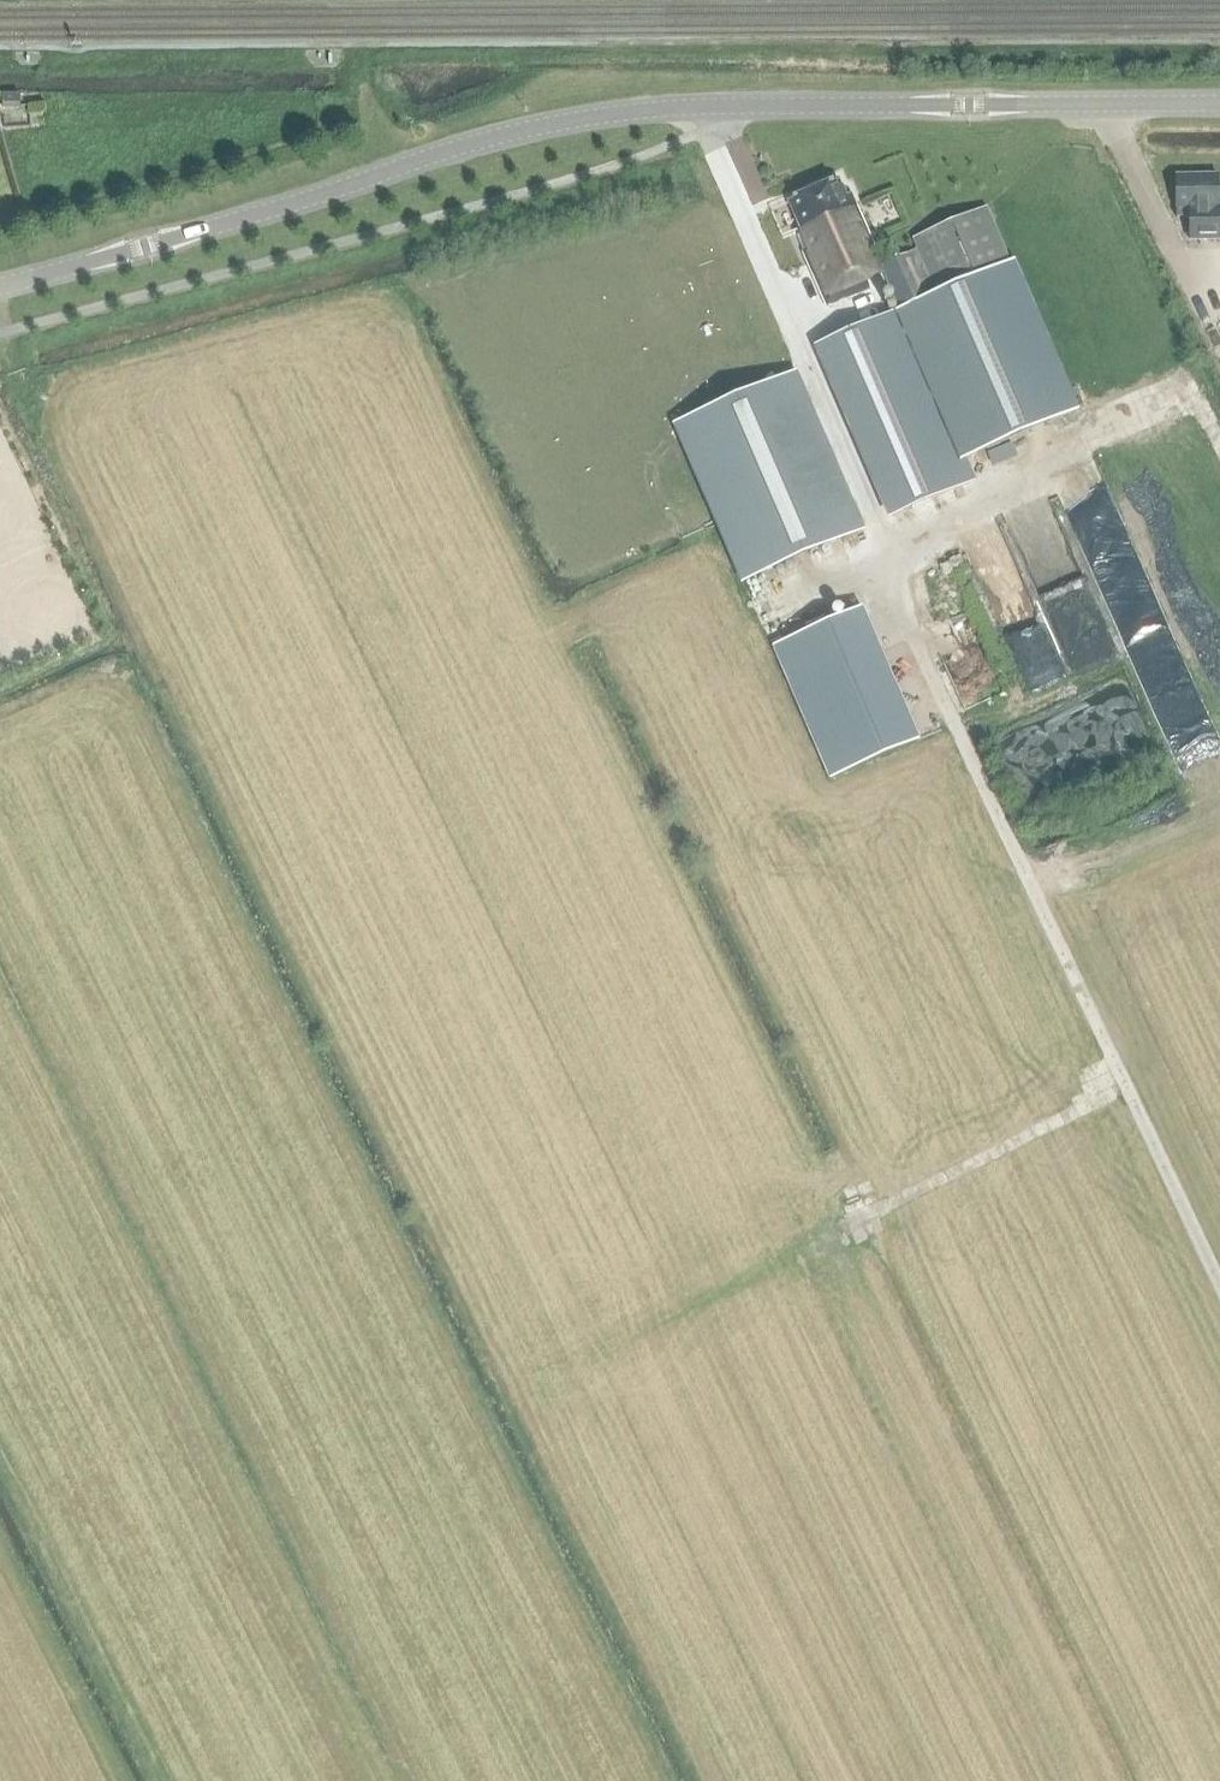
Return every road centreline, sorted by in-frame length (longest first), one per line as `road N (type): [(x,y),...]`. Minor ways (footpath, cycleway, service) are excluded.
road 1 (tertiary): [(1219,102),(707,105),(598,115),(453,149),(0,287)]
road 2 (track): [(957,727),(1219,1284)]

